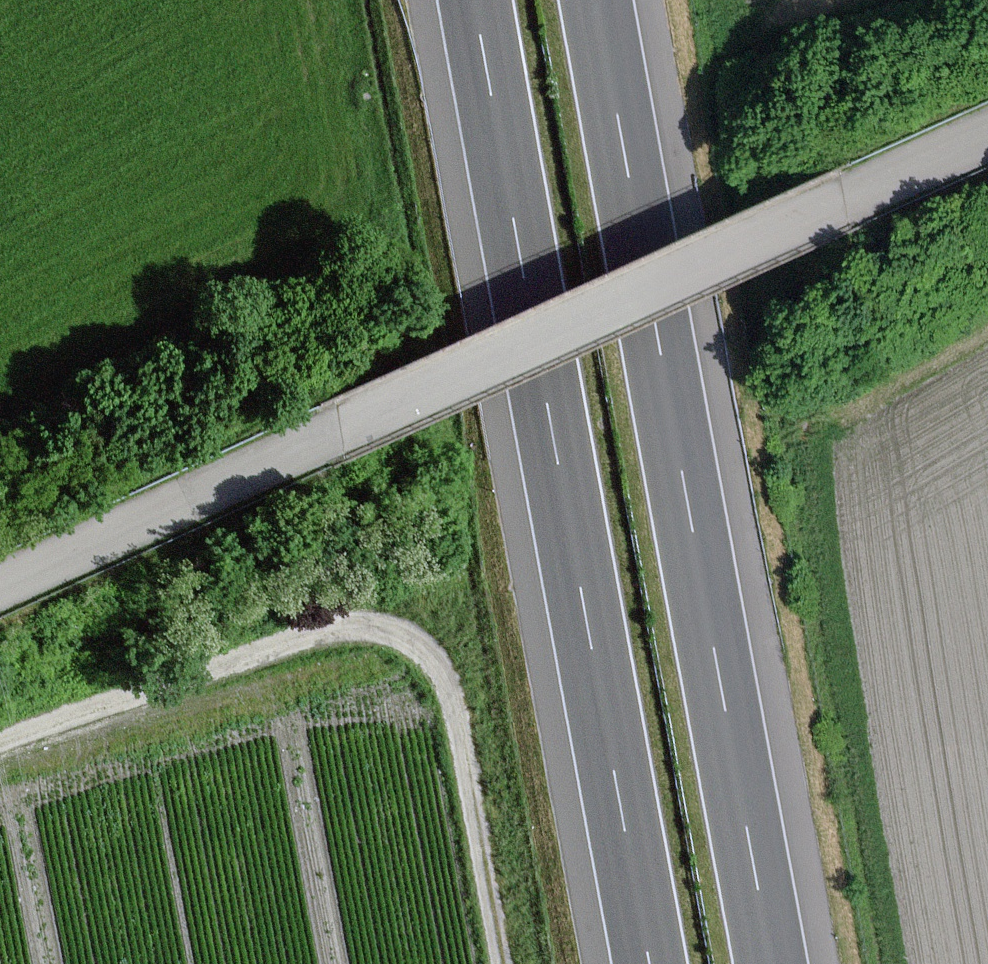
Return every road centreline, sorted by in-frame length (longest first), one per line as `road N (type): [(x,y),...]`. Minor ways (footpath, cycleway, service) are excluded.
road 1 (unclassified): [(0,590),(987,134)]
road 2 (motorway): [(474,0),(649,963)]
road 3 (motorway): [(773,963),(599,0)]
road 4 (track): [(499,963),(449,694),(425,654),(397,633),(335,627),(0,733)]
road 5 (track): [(987,335),(842,421)]

